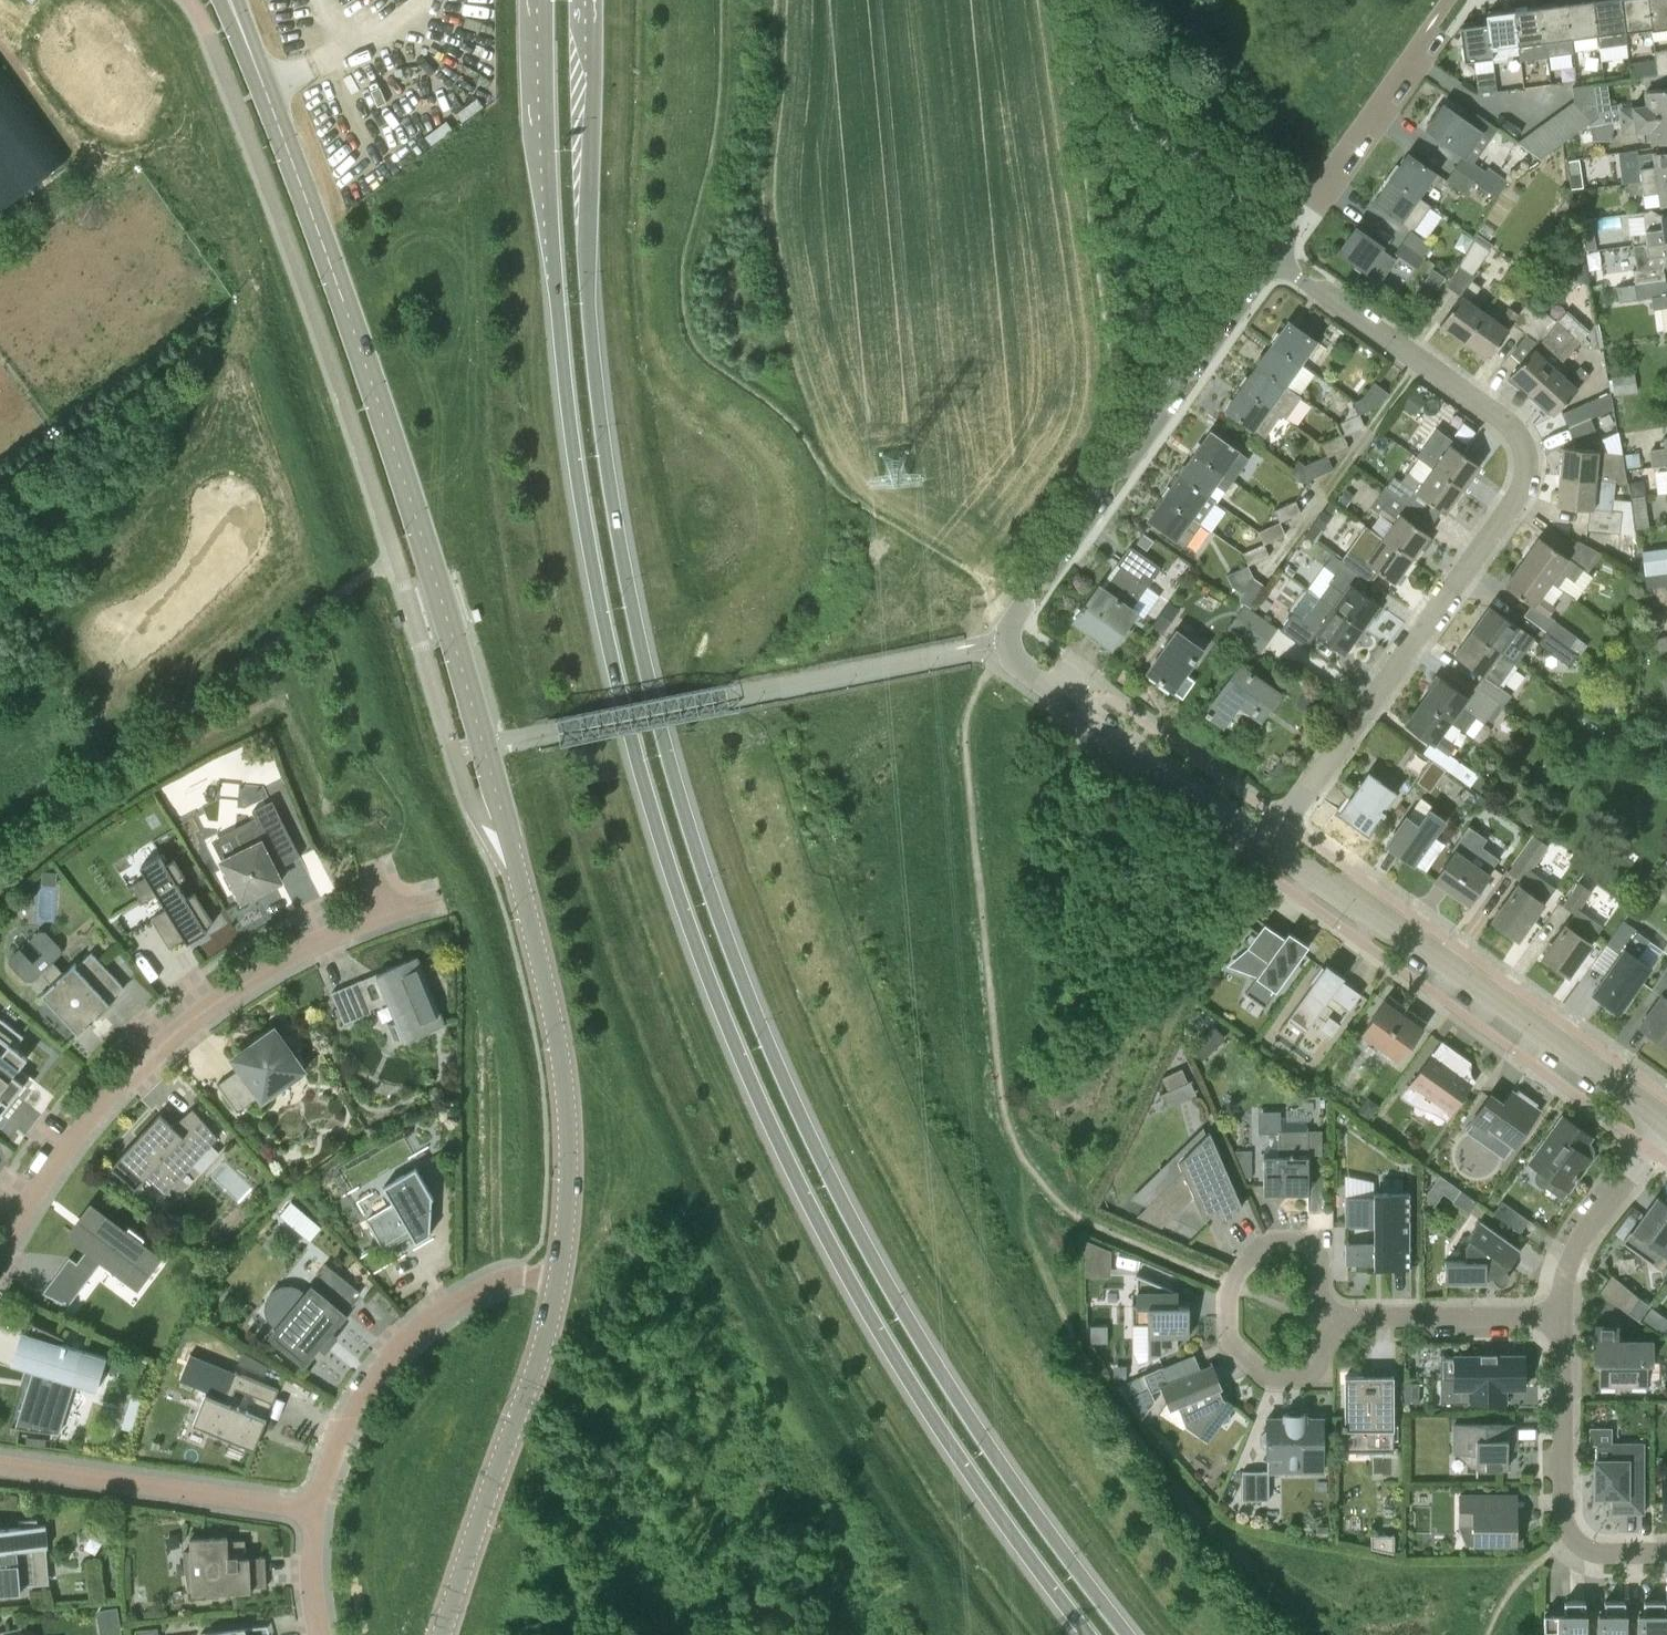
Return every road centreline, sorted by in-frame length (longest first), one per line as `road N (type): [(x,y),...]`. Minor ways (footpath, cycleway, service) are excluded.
road 1 (primary): [(1132,1634),(990,1443),(860,1226),(752,995),(701,851),(635,602),(601,403),(587,0)]
road 2 (primary): [(546,0),(549,181),(573,451),(622,695),(667,857),(720,1007),(829,1240),(924,1404),(1088,1634)]
road 3 (unclassified): [(524,890),(400,447),(231,0)]
road 4 (residential): [(1273,844),(1010,656),(1008,639),(1010,618),(1273,254)]
road 5 (residential): [(1273,844),(1508,506),(1525,457),(1506,421),(1273,254)]
road 6 (residential): [(0,1255),(77,1132),(167,1042),(235,987),(325,937),(441,898)]
road 7 (residential): [(1666,1120),(1273,844)]
road 8 (residential): [(442,1634),(537,1365),(563,1260)]
road 9 (residential): [(563,1260),(485,1280),(414,1326),(355,1400),(313,1509)]
road 10 (residential): [(563,1260),(570,1170),(564,1076),(524,890)]
road 11 (residential): [(1323,1315),(1320,1357),(1298,1376),(1255,1368),(1228,1329),(1232,1284),(1259,1247),(1310,1244),(1322,1259)]
road 12 (residential): [(1666,1552),(1598,1551),(1566,1526),(1564,1315)]
road 13 (residential): [(313,1509),(0,1462)]
road 14 (residential): [(1285,227),(1271,201),(1123,95),(1106,66),(1097,0)]
road 15 (residential): [(1285,227),(1297,221),(1435,26)]
road 16 (residential): [(1564,1315),(1323,1315)]
road 17 (residential): [(1564,1315),(1569,1260),(1666,1123)]
road 18 (residential): [(321,1634),(310,1553),(313,1509)]

